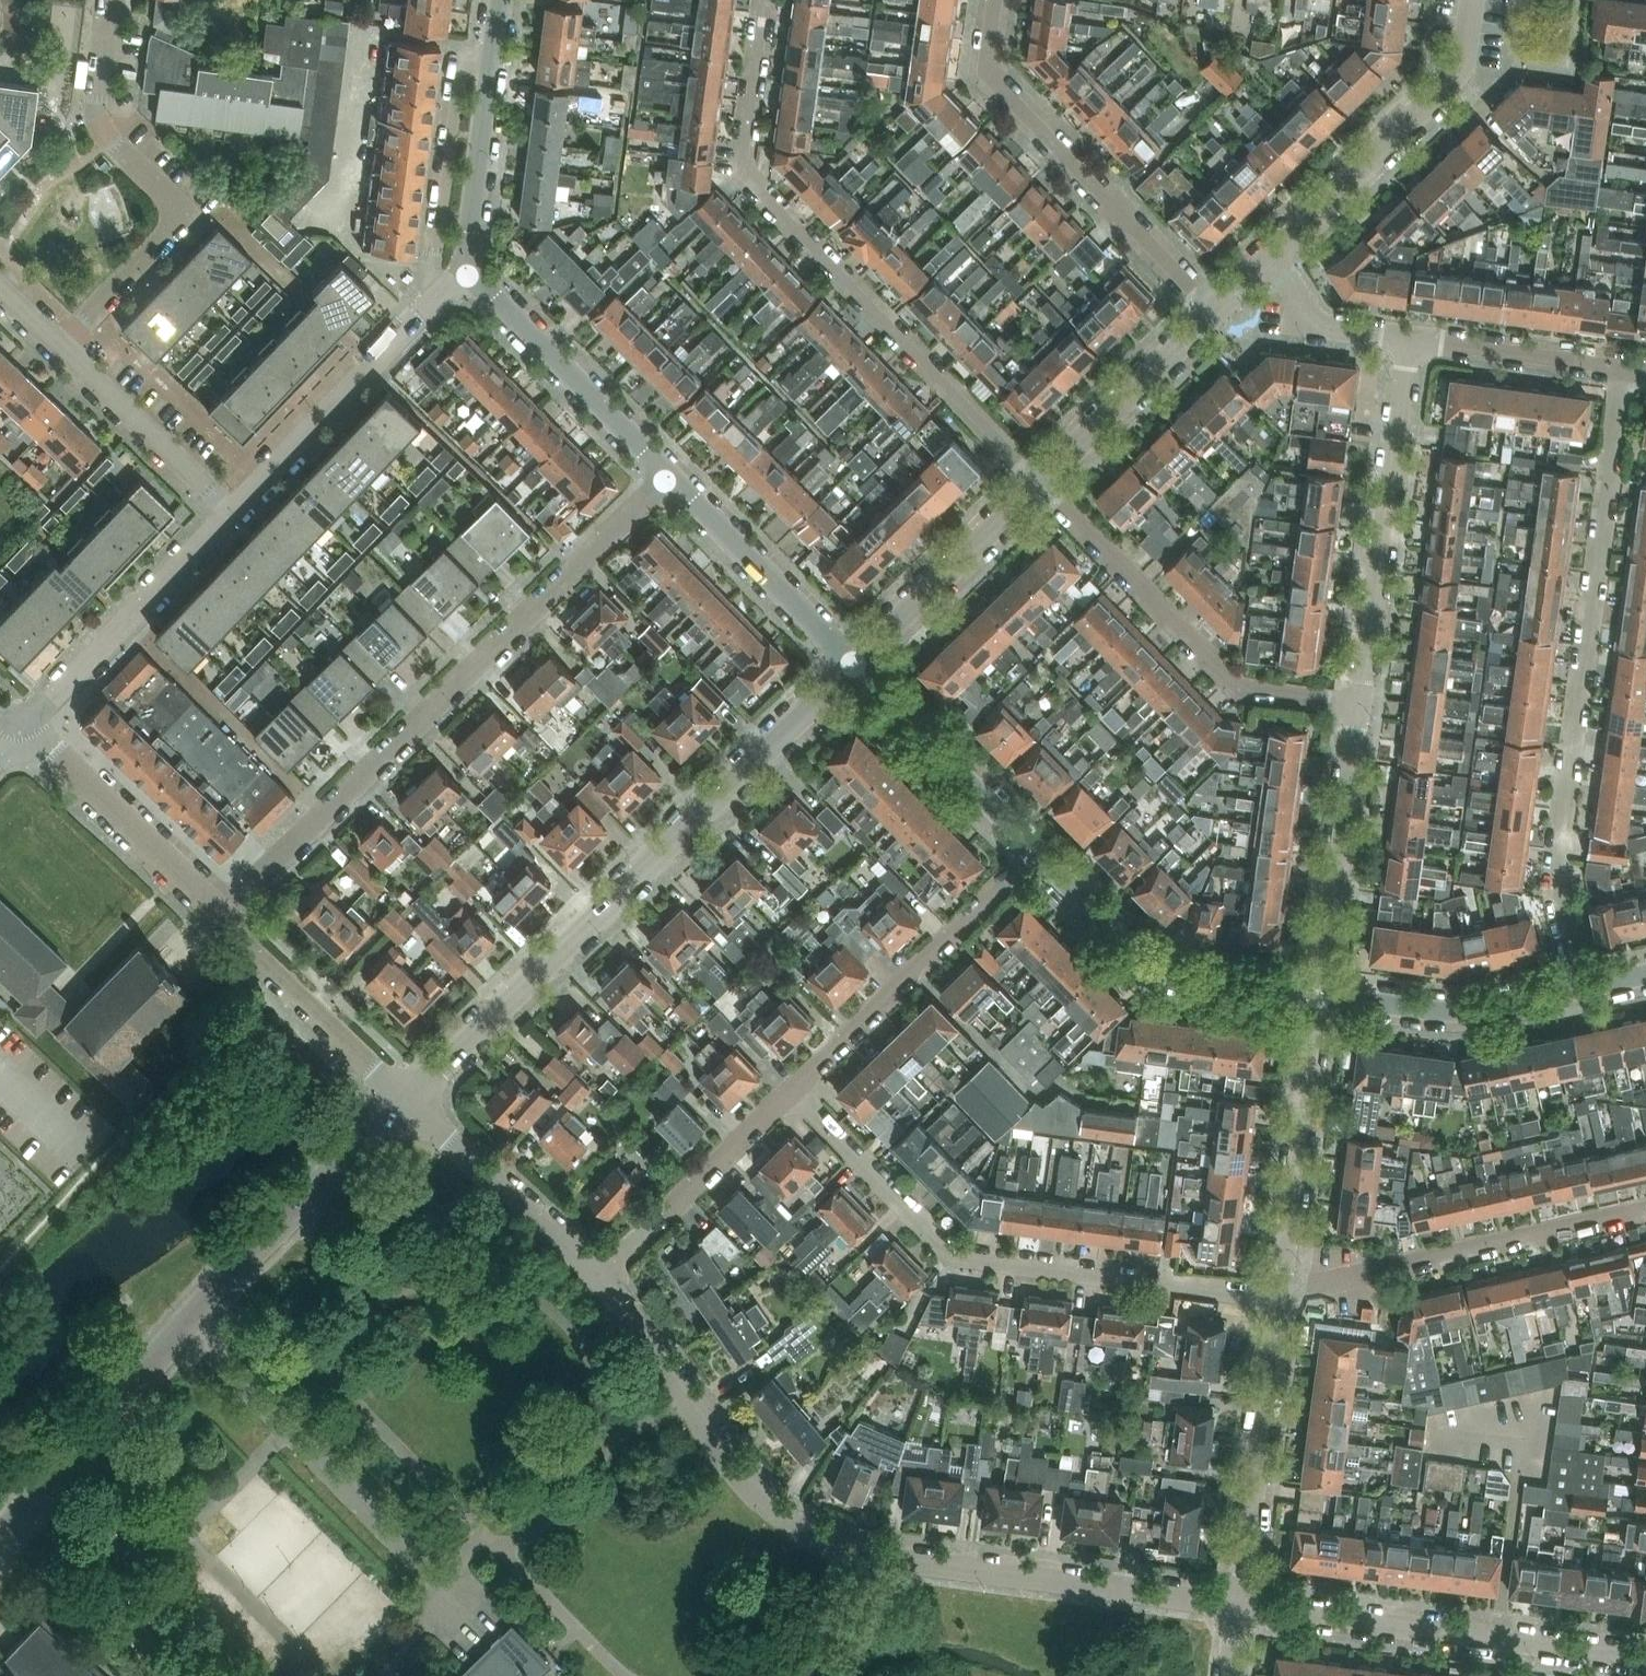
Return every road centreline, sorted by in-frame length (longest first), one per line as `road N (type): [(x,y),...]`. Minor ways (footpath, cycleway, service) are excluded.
road 1 (residential): [(1239,1605),(882,1556),(807,1530),(746,1482),(599,1275)]
road 2 (residential): [(221,917),(670,476)]
road 3 (residential): [(1579,989),(1555,878),(1626,368)]
road 4 (residential): [(407,1101),(854,663)]
road 5 (residential): [(1040,482),(742,173),(765,0)]
road 6 (residential): [(0,1543),(222,1284),(407,1101)]
road 7 (residential): [(1280,1289),(1249,1293),(955,1253),(794,1088)]
road 8 (residential): [(60,347),(187,213),(99,124),(109,0)]
road 9 (residential): [(1645,1658),(1239,1605)]
road 10 (residential): [(1360,705),(1240,689),(1040,482)]
road 11 (residential): [(1216,310),(986,71),(995,0)]
road 12 (residential): [(1280,1289),(1645,1210)]
road 13 (residential): [(1360,705),(1410,339)]
road 14 (residential): [(794,1088),(1036,852)]
road 15 (tertiary): [(232,511),(465,269)]
road 16 (residential): [(1273,255),(1463,69),(1472,0)]
road 17 (tertiary): [(1320,995),(1155,968),(1036,852)]
road 18 (residential): [(1239,1605),(1280,1289)]
road 19 (tertiary): [(20,719),(44,706),(232,511)]
road 20 (residential): [(1280,1289),(1320,995)]
road 21 (residential): [(1320,995),(1360,705)]
road 22 (tertiary): [(670,476),(465,269)]
road 23 (residential): [(221,917),(20,719)]
road 24 (tertiary): [(465,269),(500,0)]
road 25 (residential): [(599,1275),(794,1088)]
road 26 (tertiary): [(1036,852),(854,663)]
road 27 (tertiary): [(854,663),(670,476)]
road 28 (tertiary): [(1579,989),(1455,1011),(1320,995)]
road 29 (residential): [(407,1101),(221,917)]
road 30 (residential): [(854,663),(1040,482)]
road 31 (residential): [(599,1275),(407,1101)]
road 32 (residential): [(1040,482),(1216,310)]
road 33 (residential): [(232,511),(60,347)]
road 34 (residential): [(1626,368),(1410,339)]
road 35 (residential): [(1410,339),(1315,326),(1273,255)]

